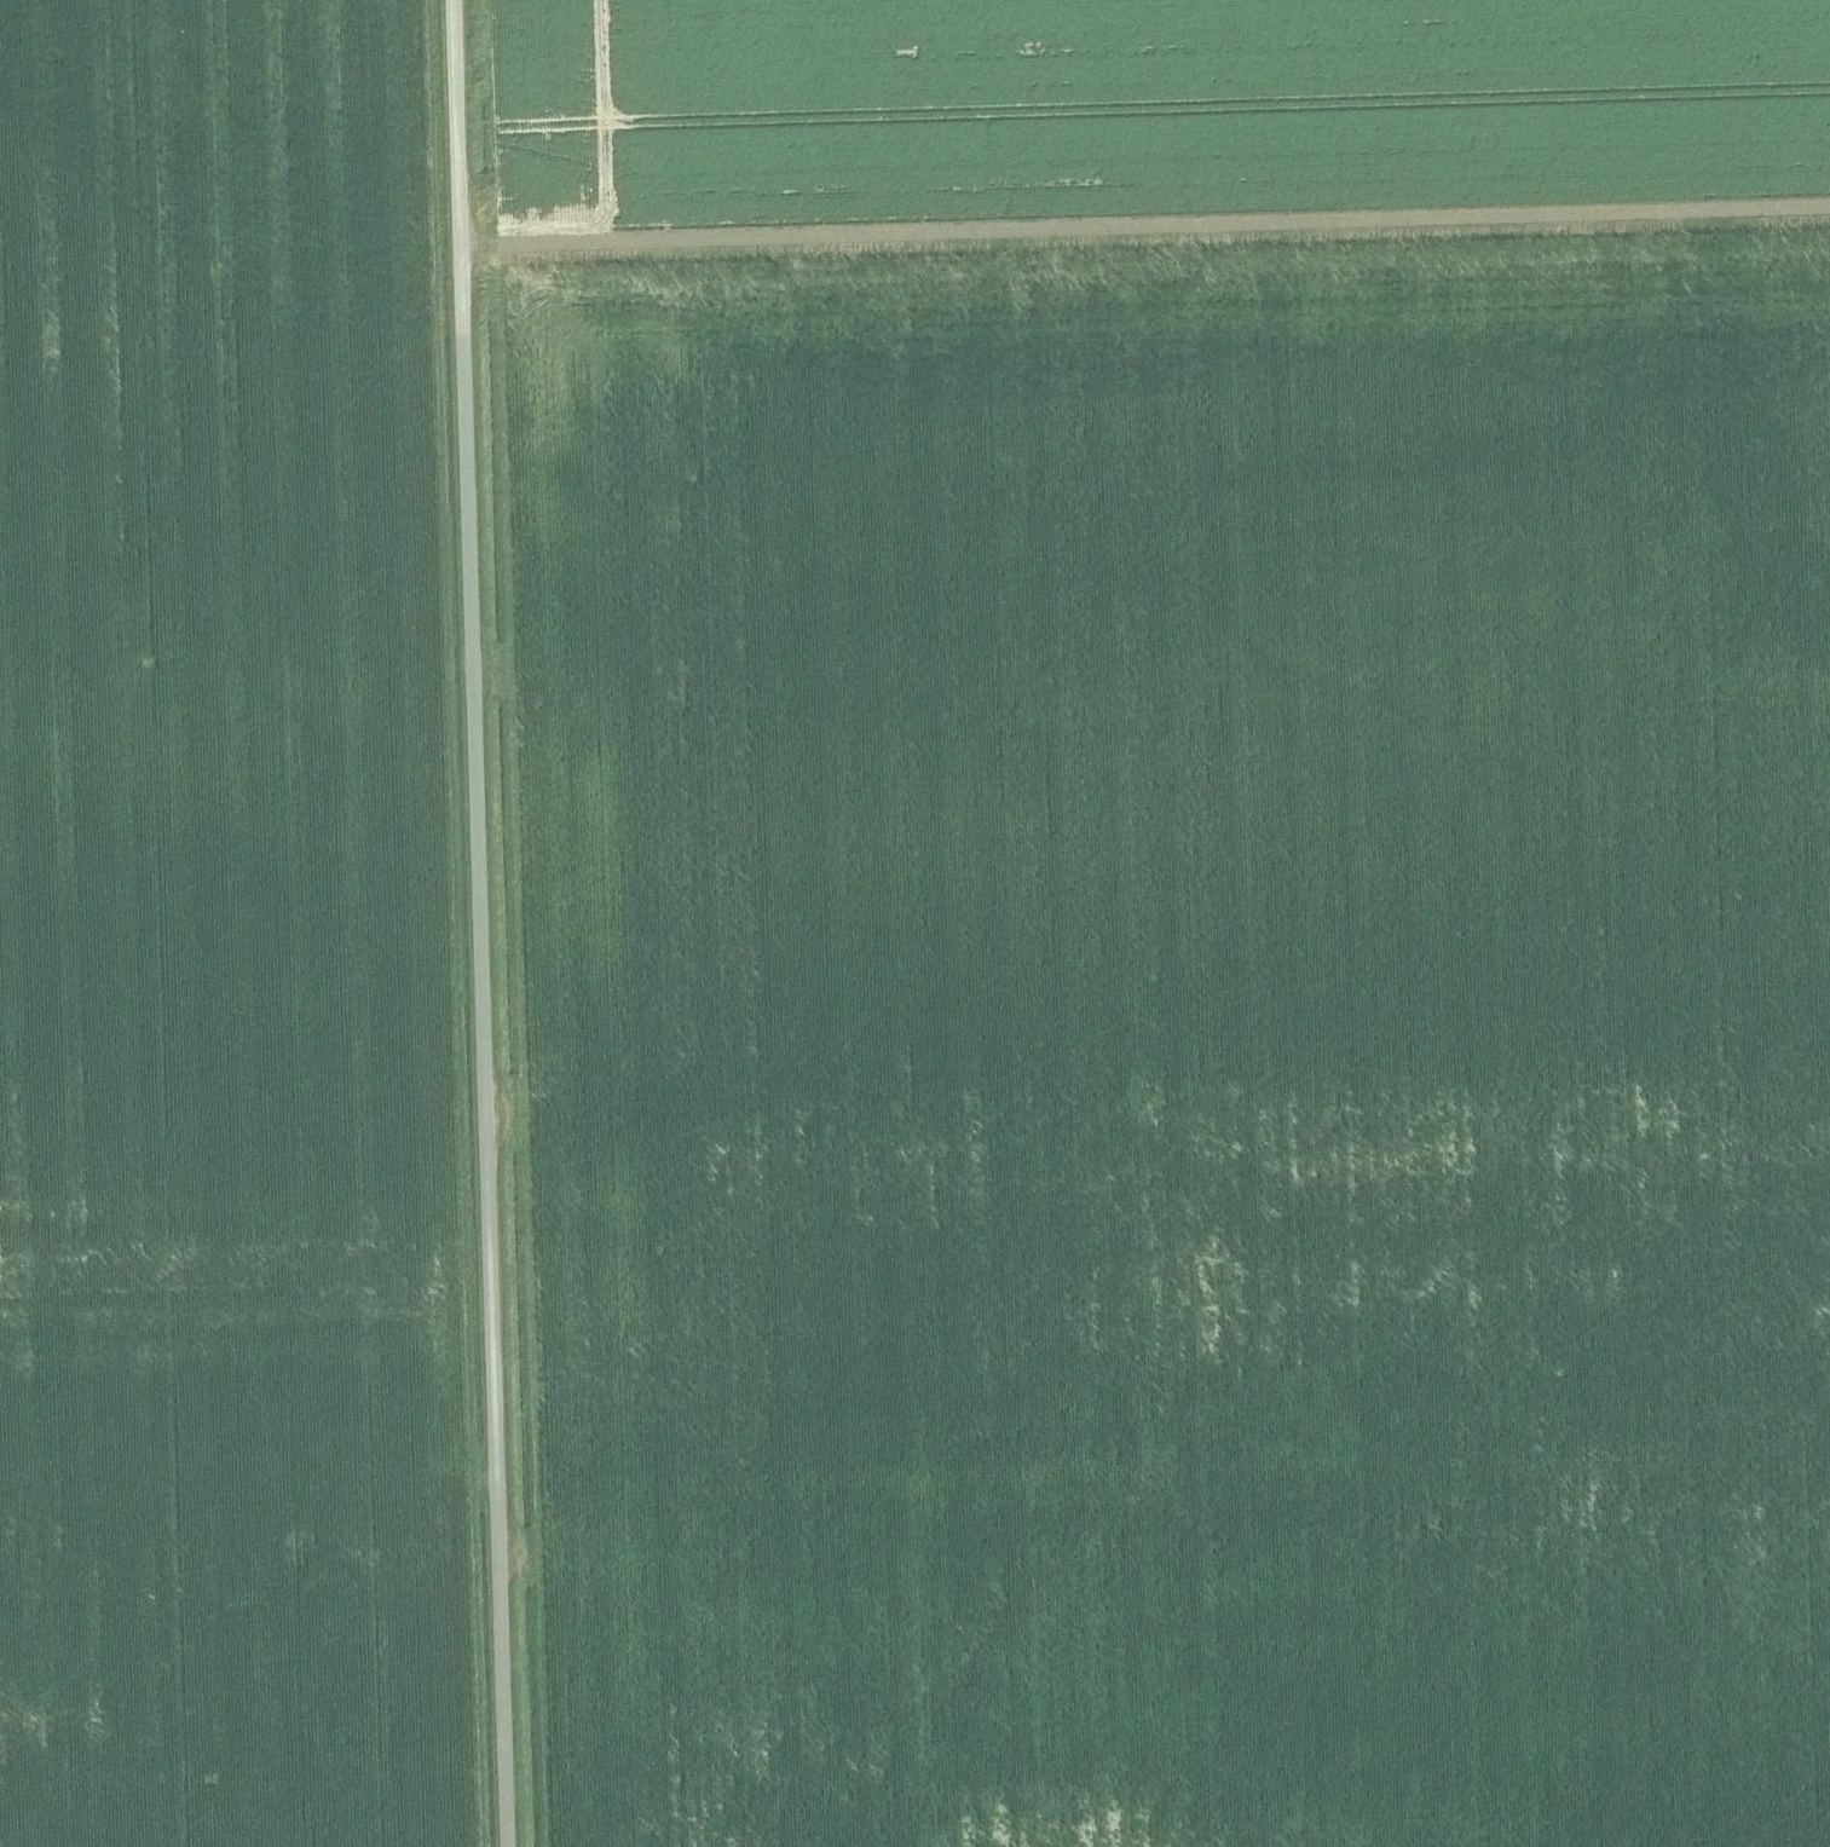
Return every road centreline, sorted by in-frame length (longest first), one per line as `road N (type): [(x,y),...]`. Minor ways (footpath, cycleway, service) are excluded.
road 1 (unclassified): [(521,1846),(457,0)]

